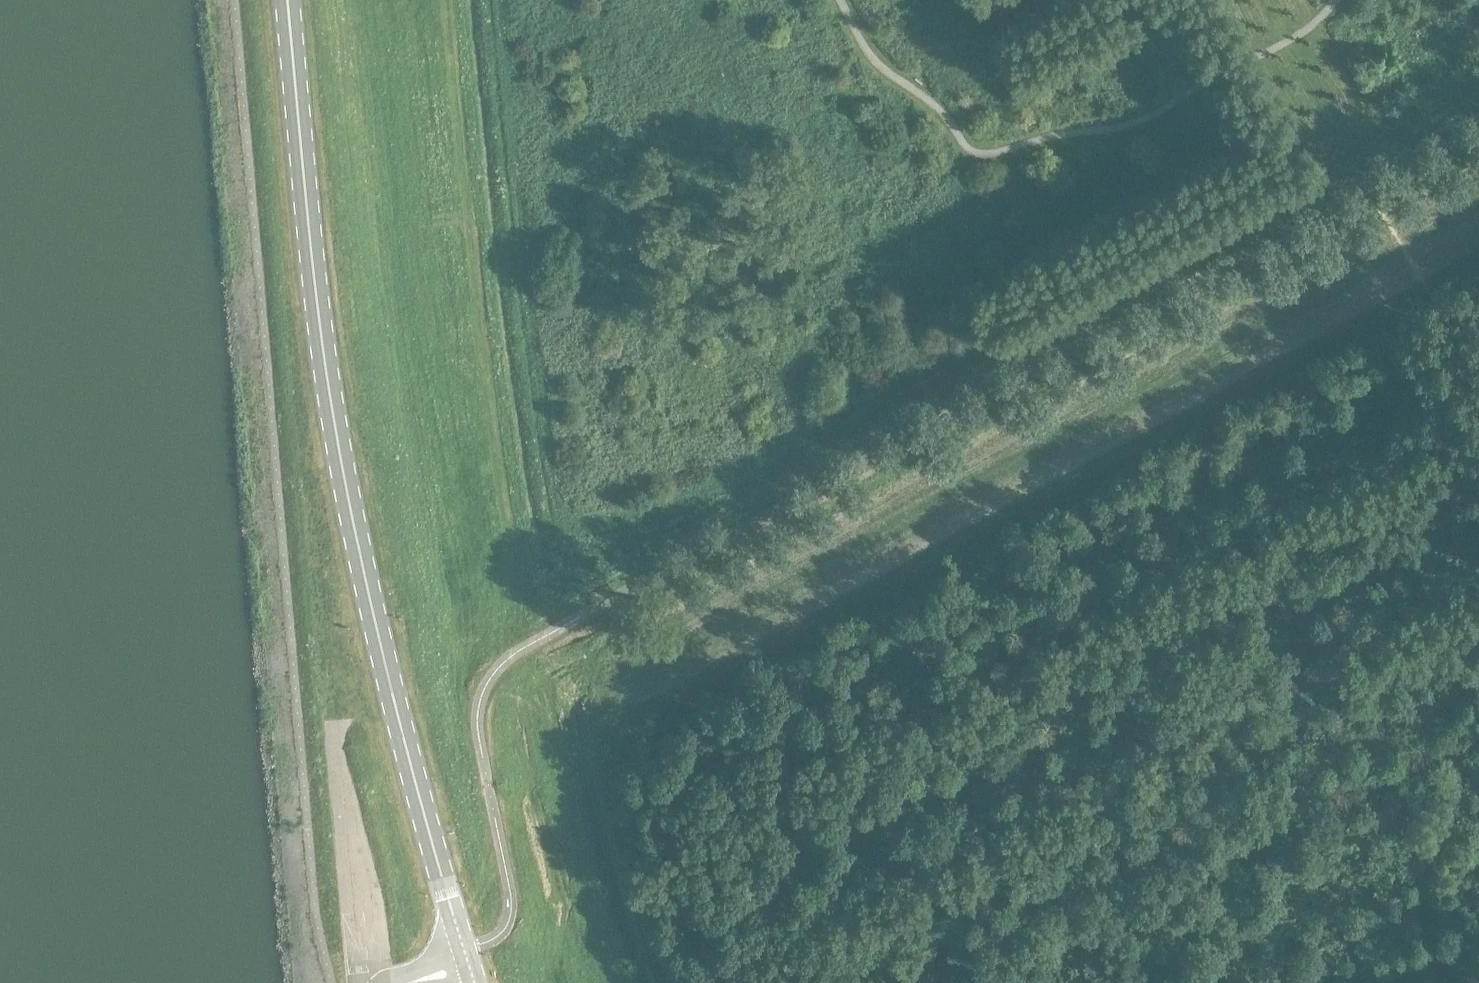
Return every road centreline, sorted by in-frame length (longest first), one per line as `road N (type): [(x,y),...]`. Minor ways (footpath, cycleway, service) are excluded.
road 1 (secondary): [(462,956),(412,786),(327,408),(284,0)]

